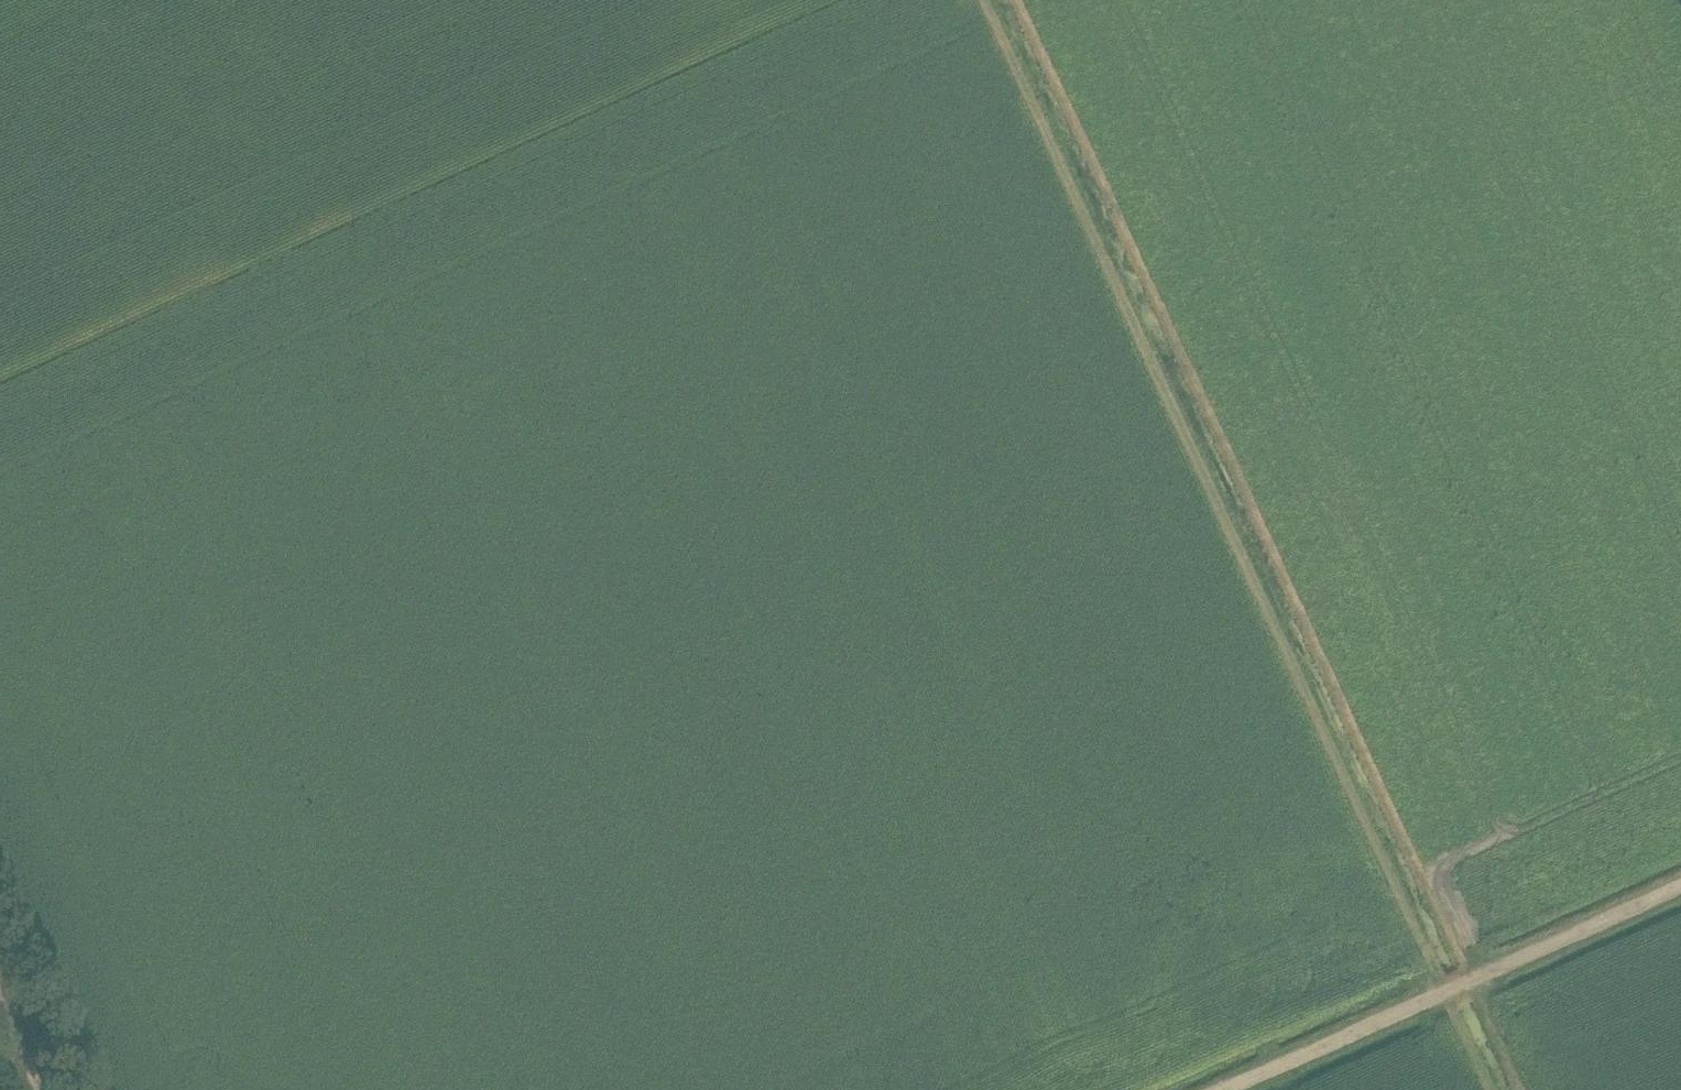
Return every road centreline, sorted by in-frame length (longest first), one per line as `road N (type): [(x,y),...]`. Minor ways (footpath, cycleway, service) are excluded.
road 1 (track): [(1234,1089),(1473,981)]
road 2 (track): [(1473,981),(1680,888)]

